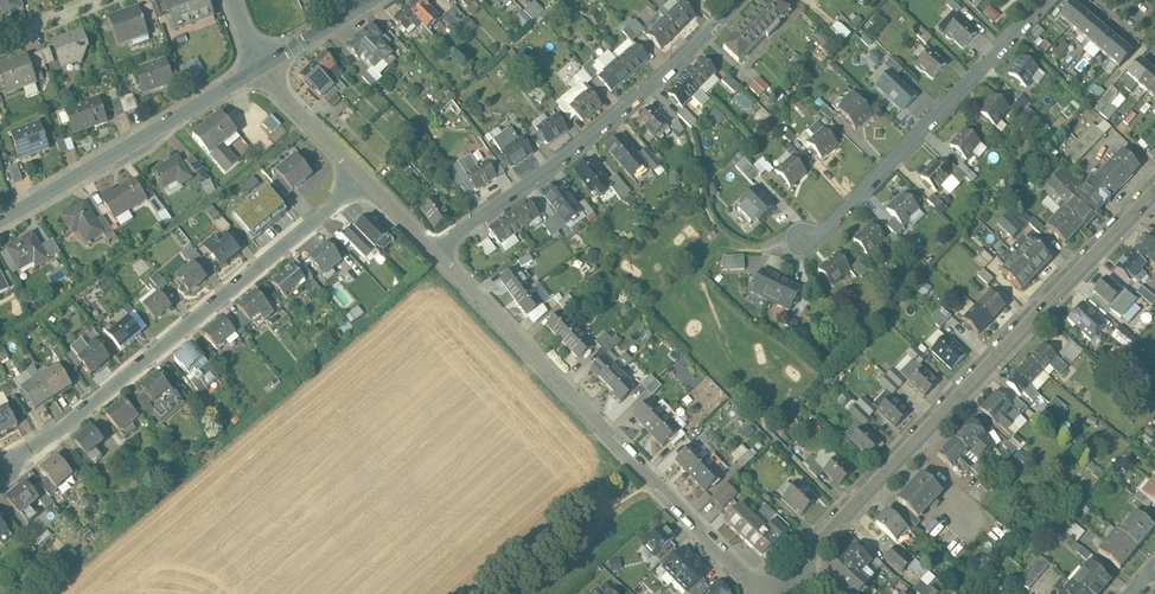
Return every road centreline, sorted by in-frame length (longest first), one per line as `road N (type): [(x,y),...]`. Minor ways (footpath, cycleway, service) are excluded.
road 1 (residential): [(795,569),(1154,185)]
road 2 (residential): [(437,256),(604,441),(758,593)]
road 3 (residential): [(42,441),(157,358),(364,182)]
road 4 (residential): [(437,256),(556,167),(723,23)]
road 5 (residential): [(816,238),(1046,0)]
road 6 (tertiary): [(263,64),(0,224)]
road 7 (residential): [(263,64),(289,104),(364,182)]
road 8 (tertiary): [(367,0),(263,64)]

